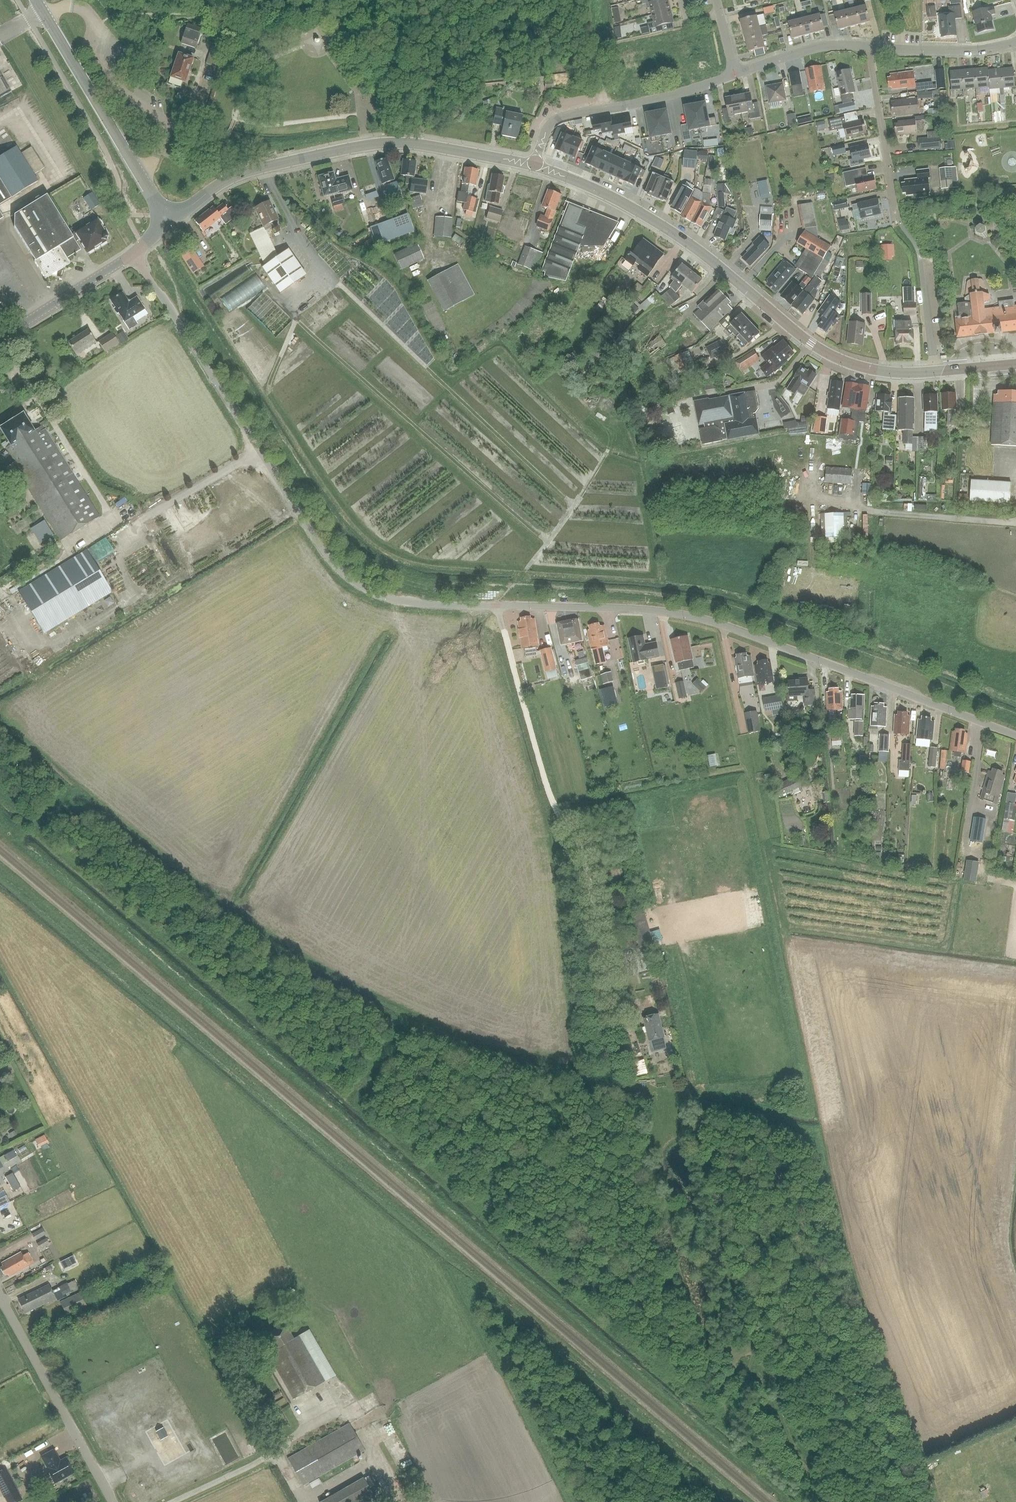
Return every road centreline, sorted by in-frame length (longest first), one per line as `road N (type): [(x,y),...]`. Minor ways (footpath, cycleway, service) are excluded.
road 1 (residential): [(1015,736),(688,617),(417,603),(353,582),(332,563),(133,254)]
road 2 (tertiary): [(934,373),(882,372),(826,354),(684,241),(613,198),(534,165)]
road 3 (tertiary): [(534,165),(416,144),(365,146),(239,175),(162,216)]
road 4 (residential): [(934,373),(921,261),(894,202),(867,47)]
road 5 (tertiary): [(162,216),(35,0)]
road 6 (residential): [(534,165),(546,129),(568,117),(734,75)]
road 7 (unclassified): [(111,1501),(0,1298)]
road 8 (tertiary): [(0,339),(133,254)]
road 9 (residential): [(867,47),(963,52),(1015,44)]
road 10 (residential): [(734,75),(828,47),(867,47)]

